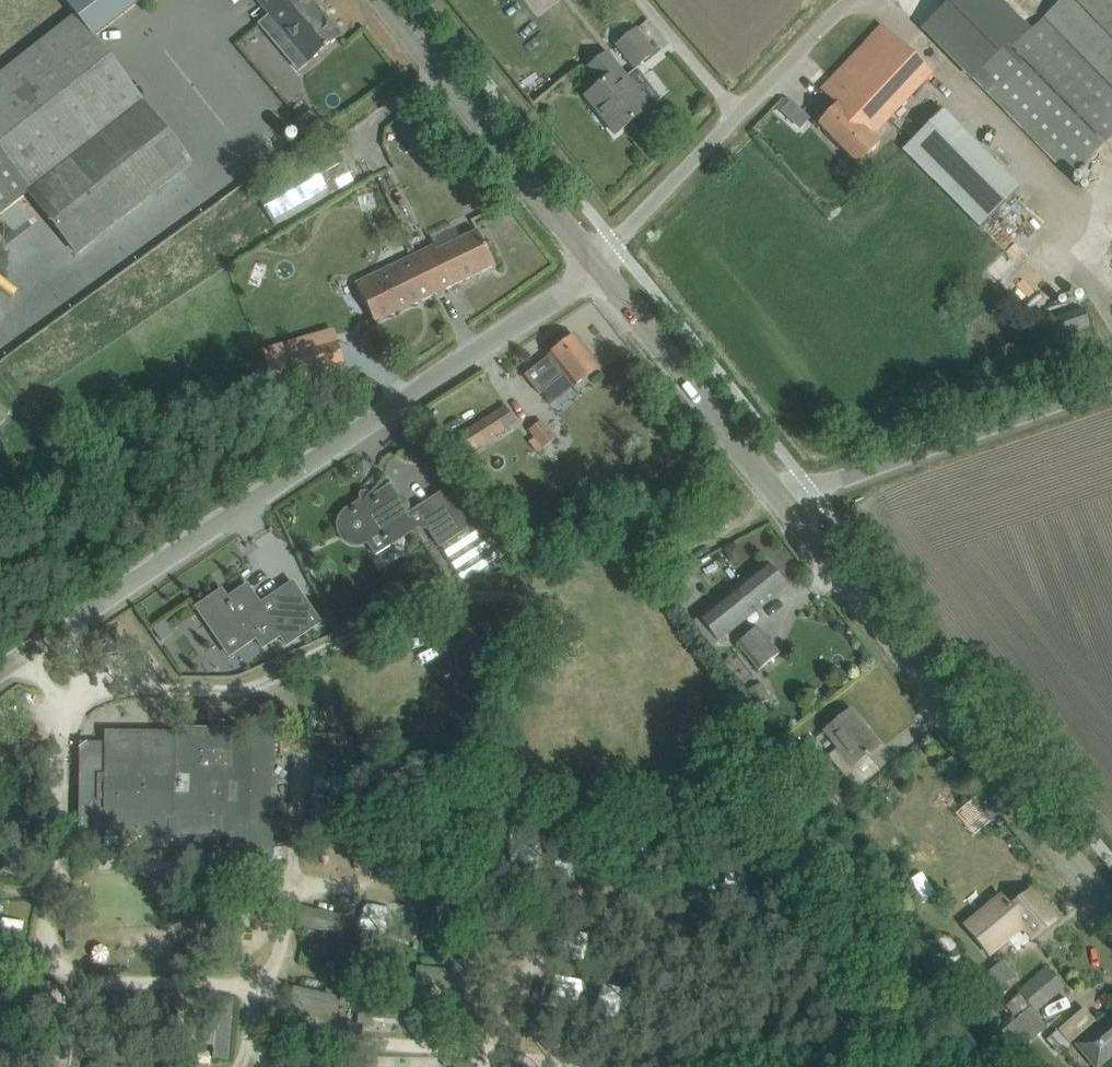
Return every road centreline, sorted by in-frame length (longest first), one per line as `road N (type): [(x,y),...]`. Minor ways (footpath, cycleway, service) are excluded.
road 1 (unclassified): [(0,668),(595,265)]
road 2 (tertiary): [(1111,908),(787,502)]
road 3 (unclassified): [(595,265),(853,0)]
road 4 (unclassified): [(787,502),(1111,384)]
road 5 (tertiary): [(595,265),(381,0)]
road 6 (tertiary): [(787,502),(595,265)]

